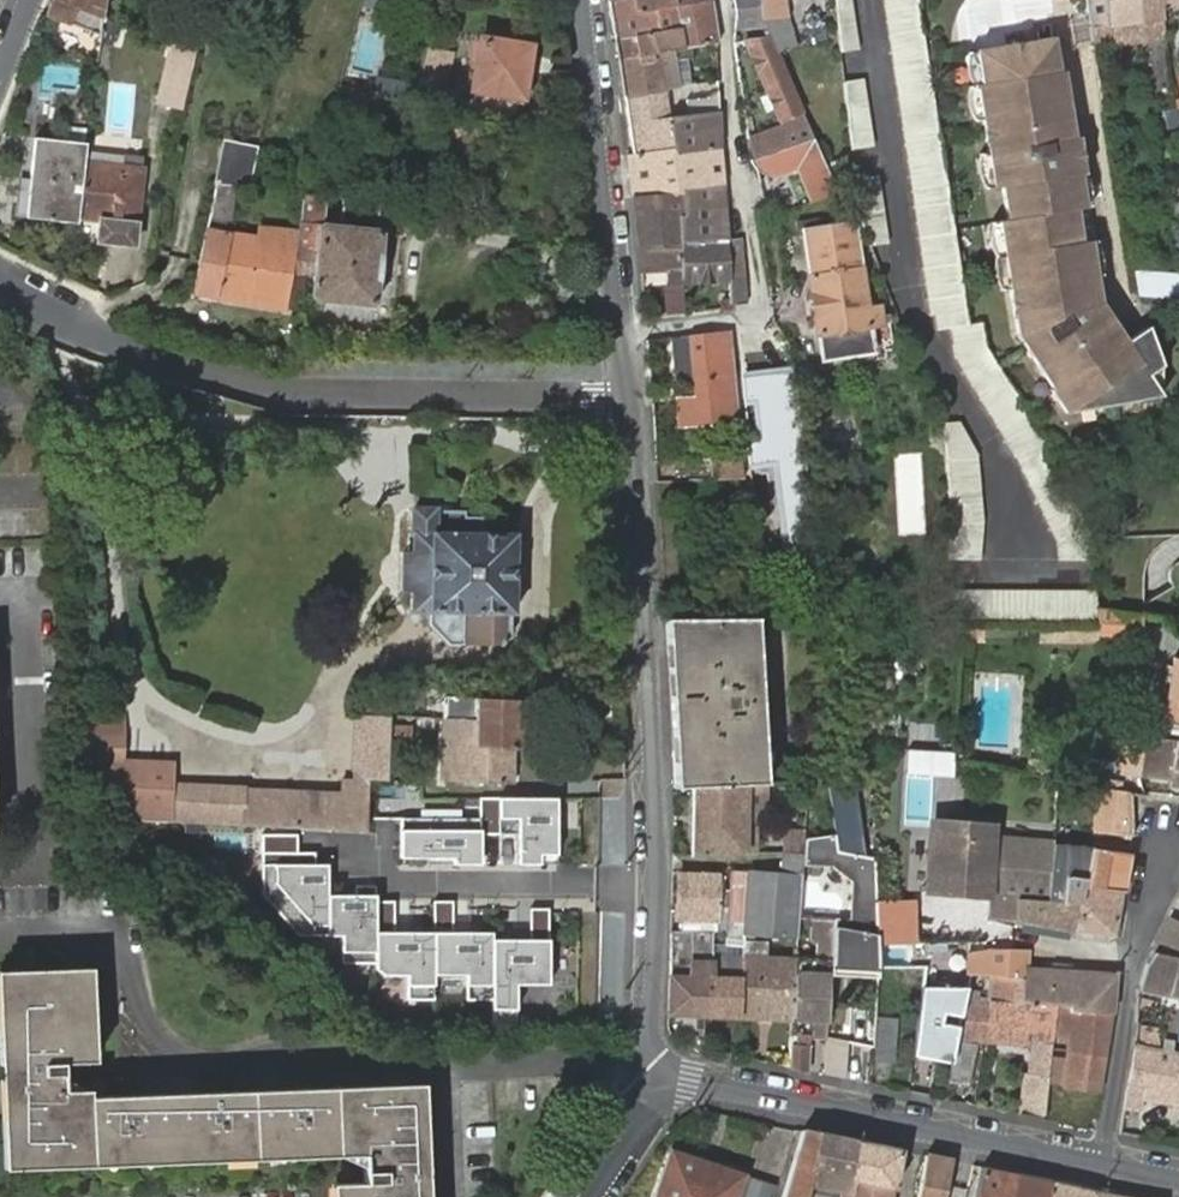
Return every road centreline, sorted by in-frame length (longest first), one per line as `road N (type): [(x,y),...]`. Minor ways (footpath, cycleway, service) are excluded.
road 1 (tertiary): [(629,400),(654,770),(654,1063),(667,1089)]
road 2 (residential): [(0,289),(106,341),(290,395),(629,400)]
road 3 (unclassified): [(721,0),(762,313),(622,330)]
road 4 (tertiary): [(667,1089),(733,1090),(1102,1161)]
road 5 (tertiary): [(582,0),(622,330)]
road 6 (residential): [(1169,843),(1133,965),(1102,1161)]
road 7 (tertiary): [(580,1196),(634,1115),(667,1089)]

